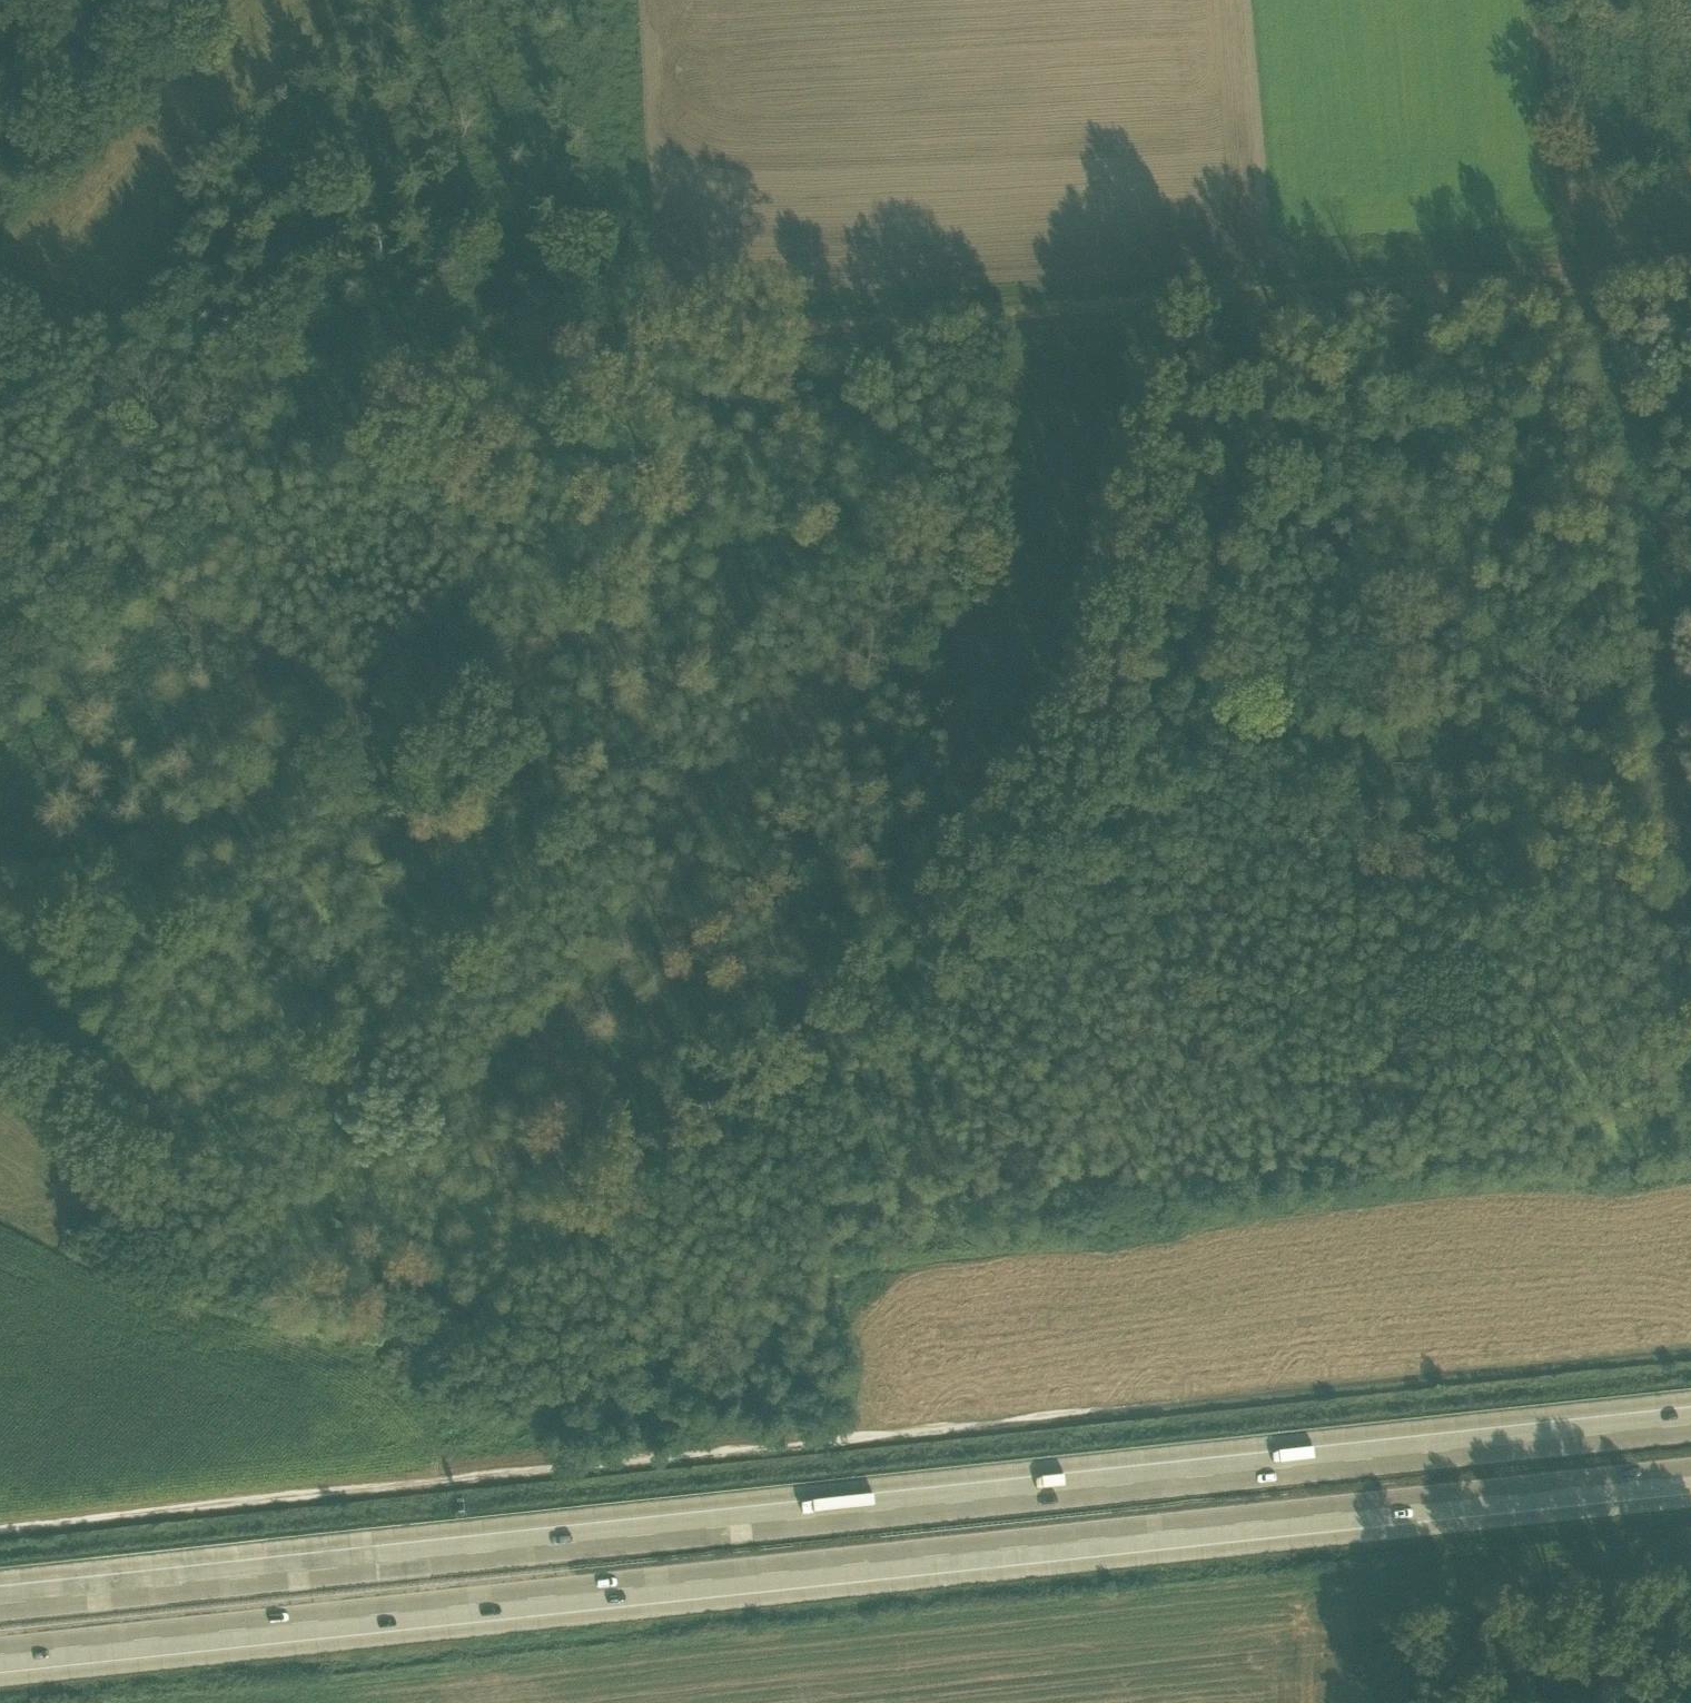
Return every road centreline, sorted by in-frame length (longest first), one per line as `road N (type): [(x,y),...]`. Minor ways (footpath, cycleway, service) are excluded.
road 1 (track): [(0,1536),(1690,1353)]
road 2 (motorway): [(1690,1425),(0,1605)]
road 3 (motorway): [(0,1655),(1690,1477)]

